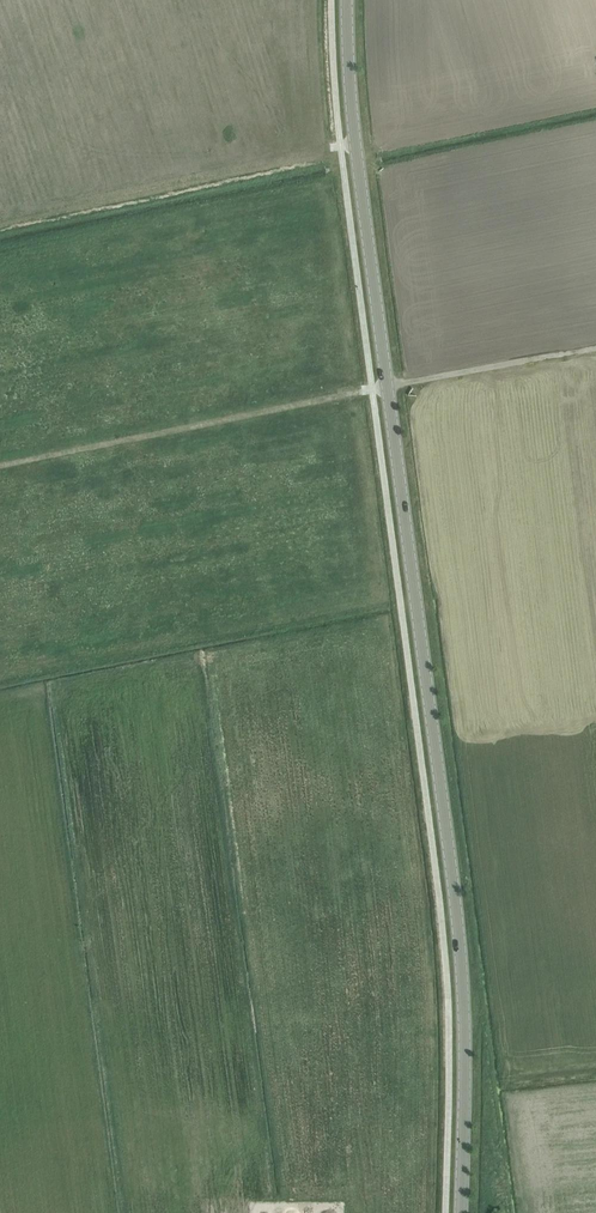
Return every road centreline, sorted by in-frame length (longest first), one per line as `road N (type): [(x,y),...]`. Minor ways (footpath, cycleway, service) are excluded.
road 1 (secondary): [(347,0),(355,143),(461,957),(461,1212)]
road 2 (residential): [(381,813),(396,988),(383,1212)]
road 3 (residential): [(0,817),(370,735)]
road 4 (residential): [(274,274),(339,586)]
road 5 (residential): [(0,307),(274,274)]
road 6 (residential): [(0,215),(258,157)]
road 7 (residential): [(0,862),(232,832)]
road 8 (residential): [(48,452),(71,646)]
road 9 (residential): [(190,619),(154,440)]
road 10 (residential): [(231,1162),(242,981)]
road 11 (residential): [(148,991),(175,1160)]
road 12 (residential): [(105,36),(261,5)]
road 13 (residential): [(339,586),(190,619)]
road 14 (residential): [(339,586),(370,735)]
road 15 (residential): [(261,5),(258,157)]
road 16 (residential): [(232,832),(381,813)]
road 17 (residential): [(26,1175),(175,1160)]
road 18 (residential): [(242,981),(232,832)]
road 19 (residential): [(26,1175),(0,1053)]
road 20 (residential): [(190,619),(71,646)]

